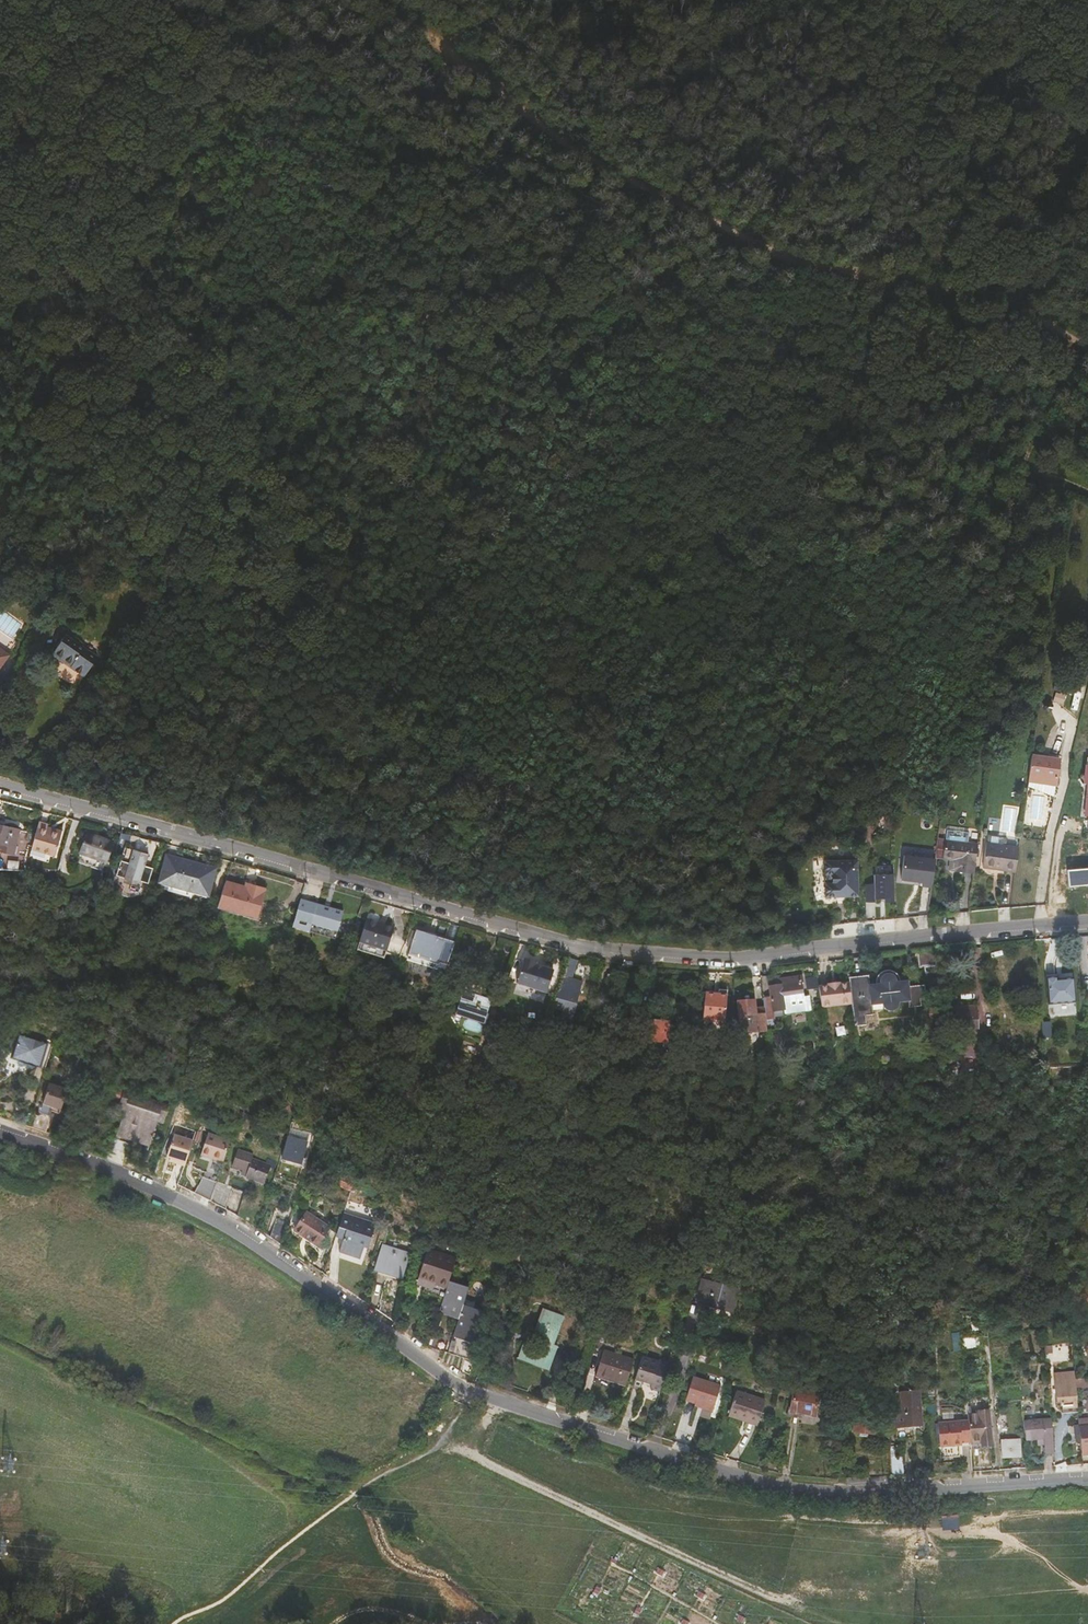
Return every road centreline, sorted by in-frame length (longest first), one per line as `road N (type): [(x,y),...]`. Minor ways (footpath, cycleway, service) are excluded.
road 1 (residential): [(1087,1480),(844,1494),(794,1490),(620,1441),(466,1391),(203,1212),(122,1173),(0,1132)]
road 2 (residential): [(0,784),(601,955),(743,959),(1087,922)]
road 3 (track): [(568,374),(428,310),(314,293),(212,299),(54,280),(0,256)]
road 4 (track): [(385,0),(629,180),(793,266)]
road 5 (track): [(1080,340),(1014,532),(926,561),(736,548)]
road 6 (track): [(843,1623),(443,1438)]
road 7 (track): [(793,266),(1010,306),(1087,344)]
road 8 (track): [(736,548),(634,456),(568,374)]
road 9 (track): [(183,1623),(348,1499)]
road 10 (track): [(349,1498),(443,1438),(466,1391)]

